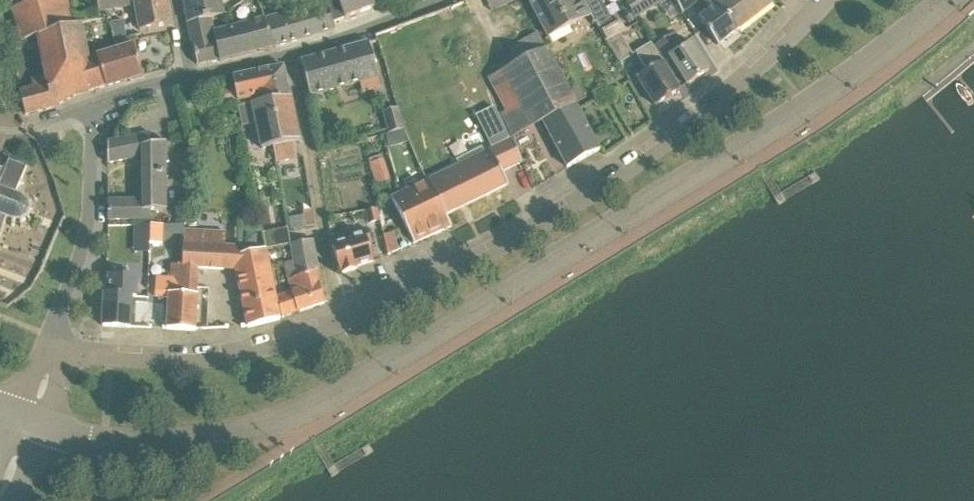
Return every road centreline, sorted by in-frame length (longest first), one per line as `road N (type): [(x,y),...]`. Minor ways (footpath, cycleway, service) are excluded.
road 1 (residential): [(28,421),(106,438),(187,440),(242,432),(325,403),(811,104),(948,0)]
road 2 (residential): [(339,321),(450,272),(601,186),(733,87),(805,20)]
road 3 (residential): [(58,355),(217,356),(339,321)]
road 4 (residential): [(339,321),(291,55)]
road 5 (residential): [(58,355),(89,224),(94,103)]
road 6 (residential): [(291,55),(436,0)]

